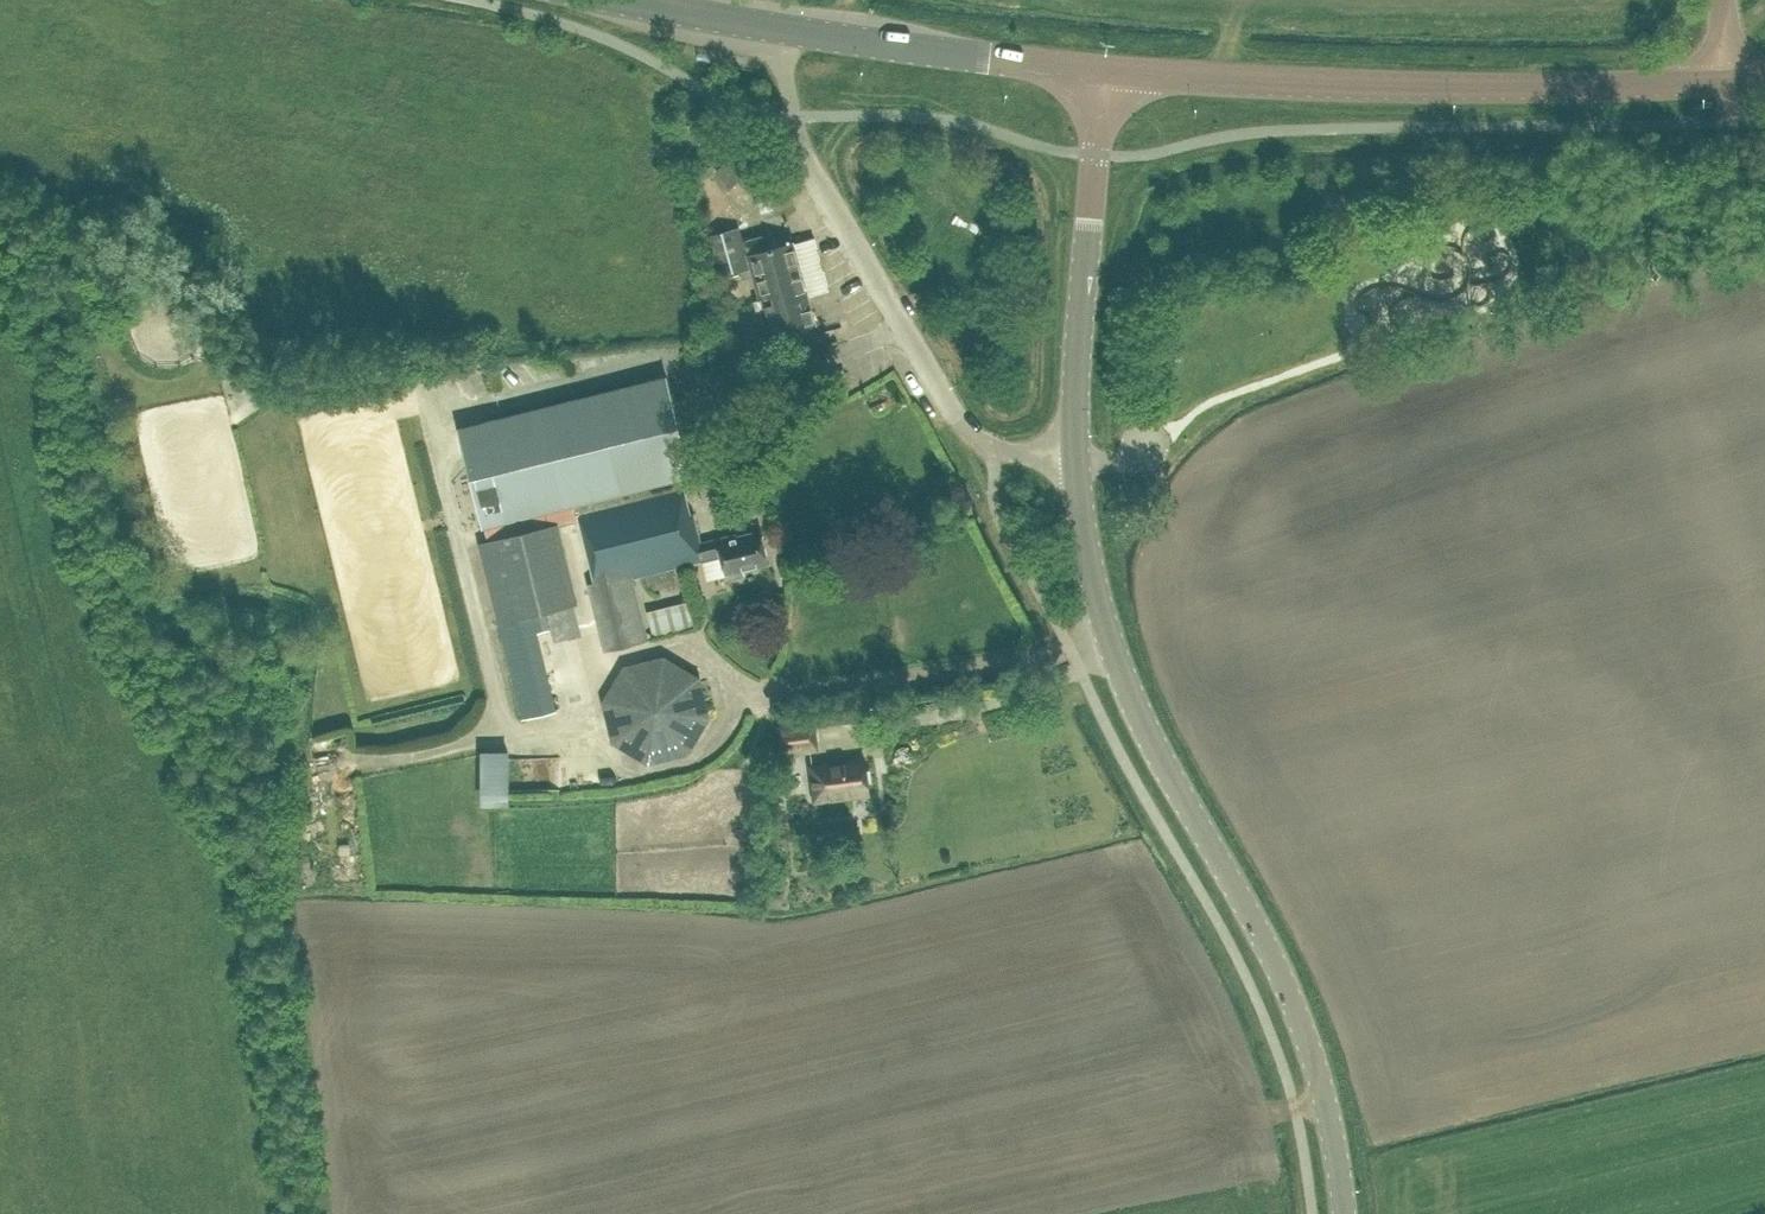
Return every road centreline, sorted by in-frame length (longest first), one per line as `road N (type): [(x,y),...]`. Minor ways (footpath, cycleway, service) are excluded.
road 1 (secondary): [(1344,1213),(1330,1121),(1288,991),(1123,676),(1076,456)]
road 2 (secondary): [(1729,82),(1102,75)]
road 3 (residential): [(1076,456),(992,445),(954,414),(807,154),(783,80),(785,28)]
road 4 (secondary): [(1076,456),(1102,75)]
road 5 (secondary): [(1102,75),(785,28)]
road 6 (secondary): [(785,28),(641,0)]

